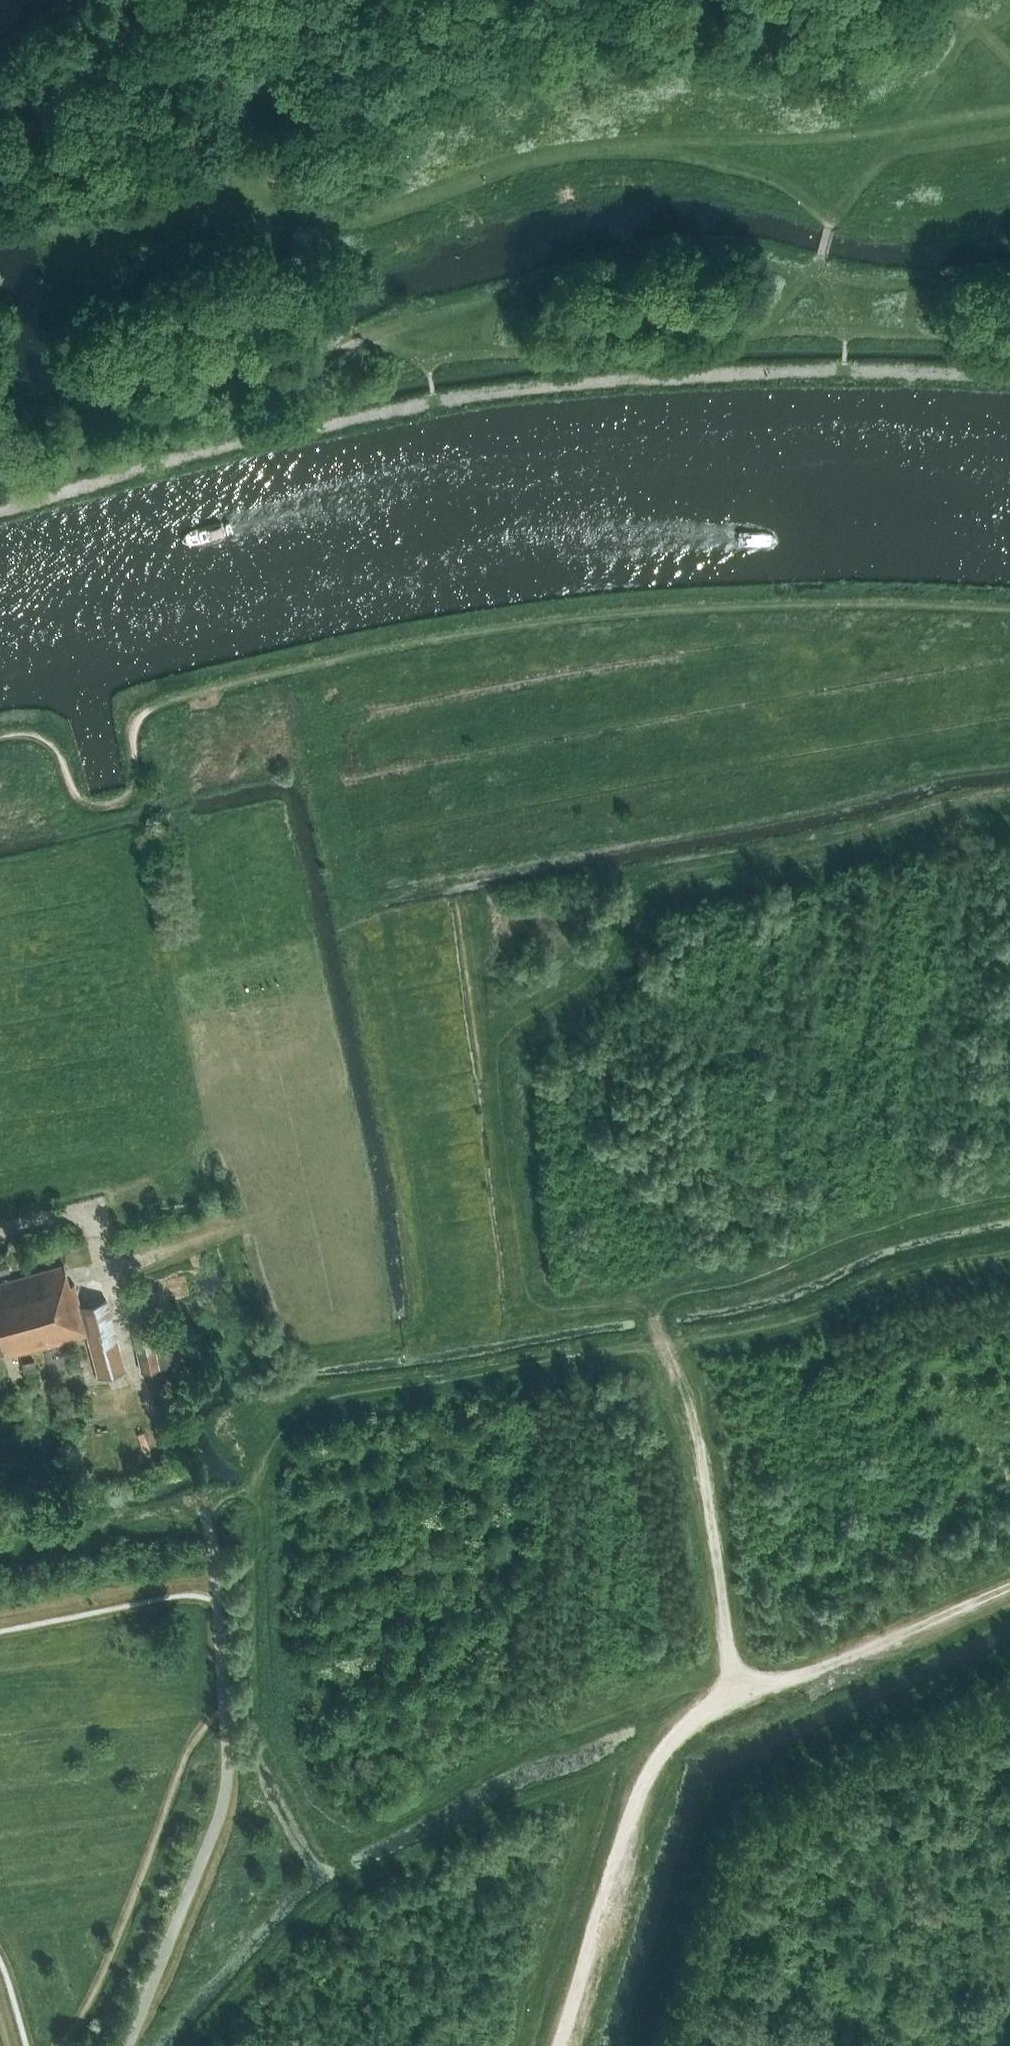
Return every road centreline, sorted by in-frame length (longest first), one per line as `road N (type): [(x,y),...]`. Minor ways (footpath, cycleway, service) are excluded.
road 1 (track): [(557,2045),(621,1839),(670,1744),(732,1694),(996,1592)]
road 2 (track): [(732,1694),(712,1536)]

